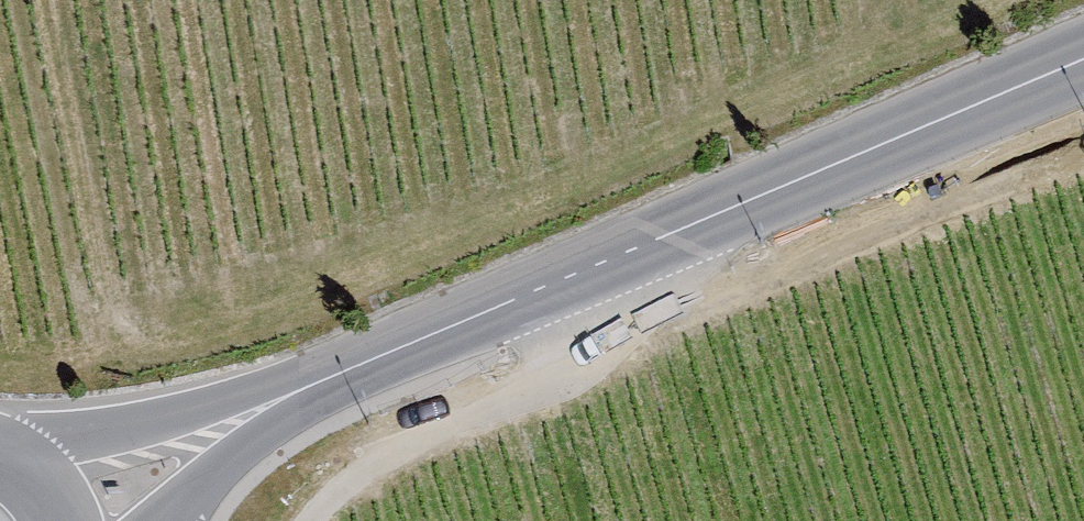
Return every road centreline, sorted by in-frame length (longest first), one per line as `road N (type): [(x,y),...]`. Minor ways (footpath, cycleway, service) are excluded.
road 1 (secondary): [(367,359),(1083,64)]
road 2 (track): [(591,269),(603,333),(579,369),(398,450),(310,520)]
road 3 (secondary): [(367,359),(182,413),(0,444)]
road 4 (secondary): [(164,513),(367,359)]

